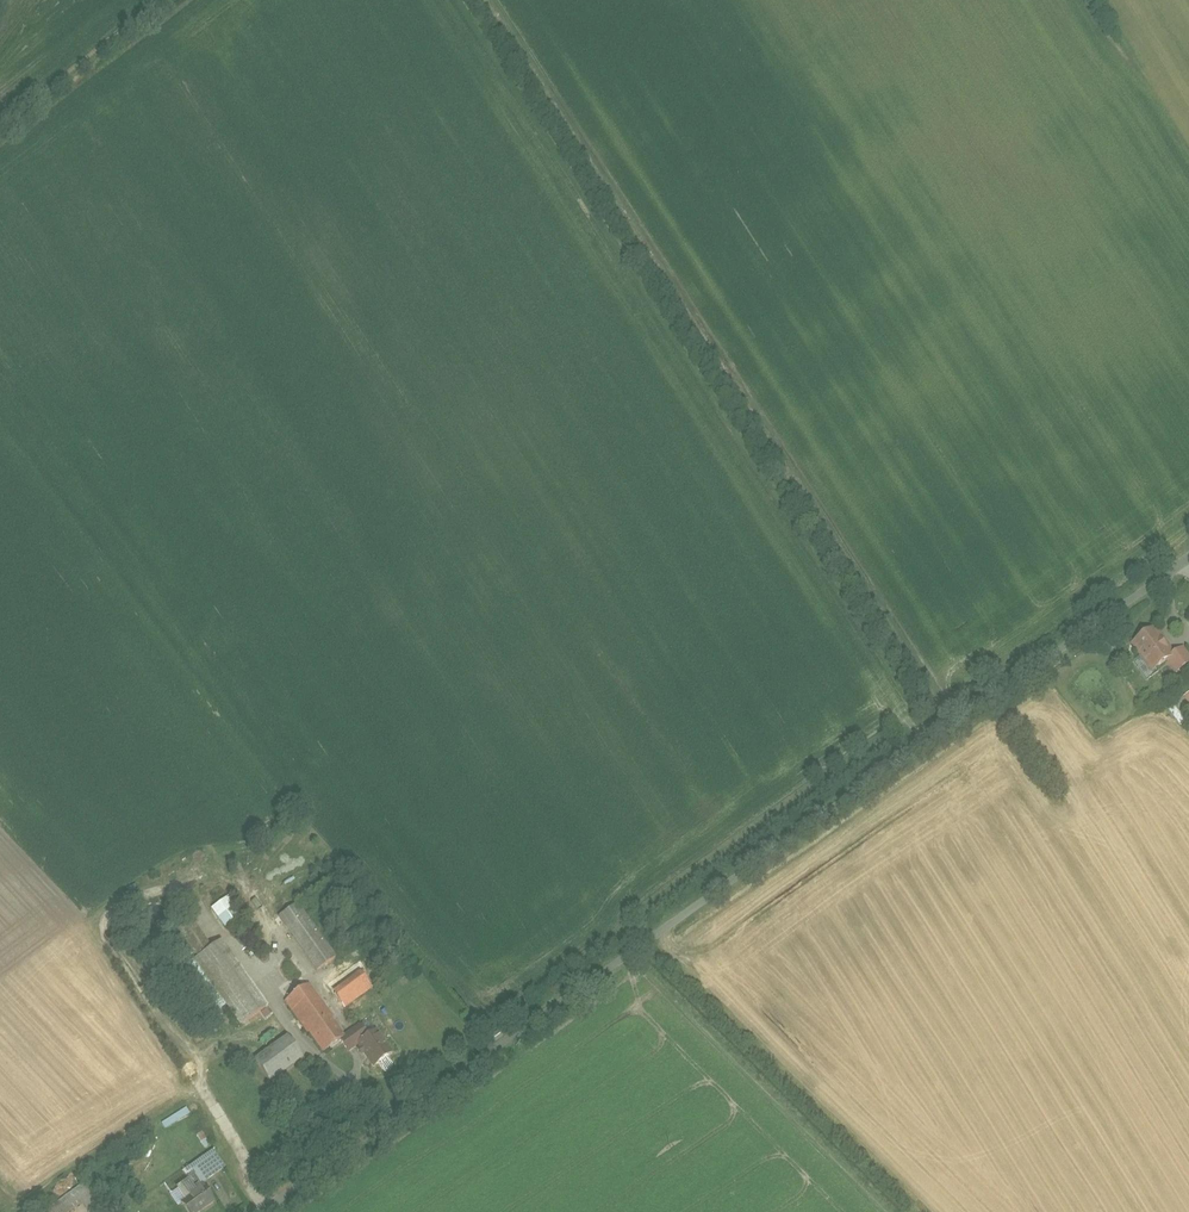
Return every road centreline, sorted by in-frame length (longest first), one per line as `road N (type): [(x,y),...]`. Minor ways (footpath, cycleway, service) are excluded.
road 1 (residential): [(1188,560),(1039,659),(272,1211)]

